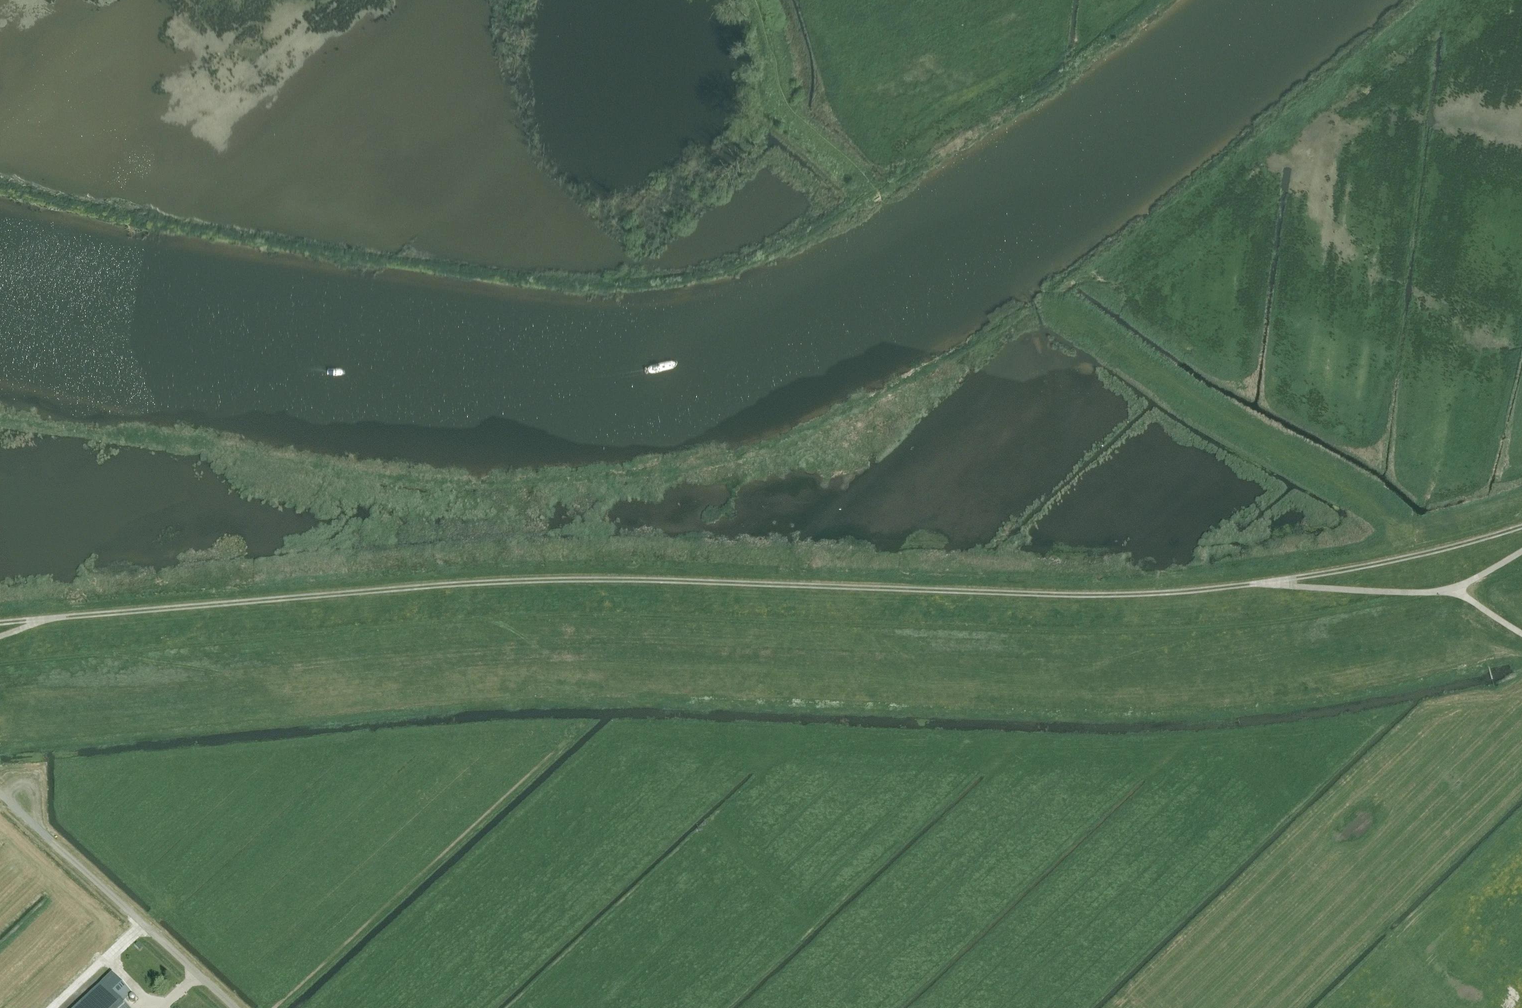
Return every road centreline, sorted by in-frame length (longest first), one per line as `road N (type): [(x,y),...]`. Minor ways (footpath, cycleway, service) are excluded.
road 1 (track): [(0,663),(543,617),(1194,629),(1338,612),(1466,583)]
road 2 (unclassified): [(234,1007),(0,793)]

